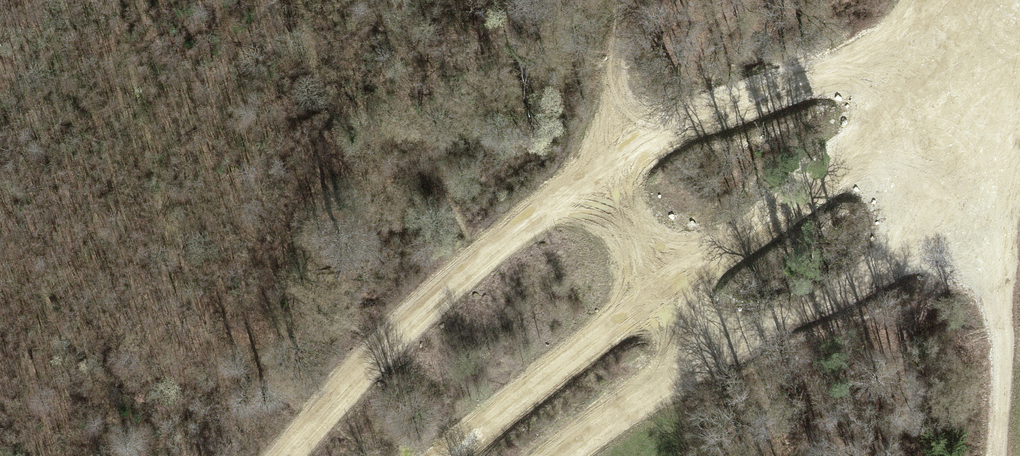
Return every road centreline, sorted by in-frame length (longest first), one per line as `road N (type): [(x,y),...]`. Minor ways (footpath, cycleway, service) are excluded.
road 1 (track): [(284,455),(408,327),(543,223),(602,196),(647,143),(722,102),(856,76),(892,97),(923,133),(968,218),(998,317),(999,455)]
road 2 (track): [(557,455),(682,365),(676,282),(923,133),(1019,20)]
road 3 (track): [(682,365),(916,254),(968,218),(1019,123)]
road 4 (track): [(457,455),(676,282)]
road 5 (track): [(856,76),(966,0)]

